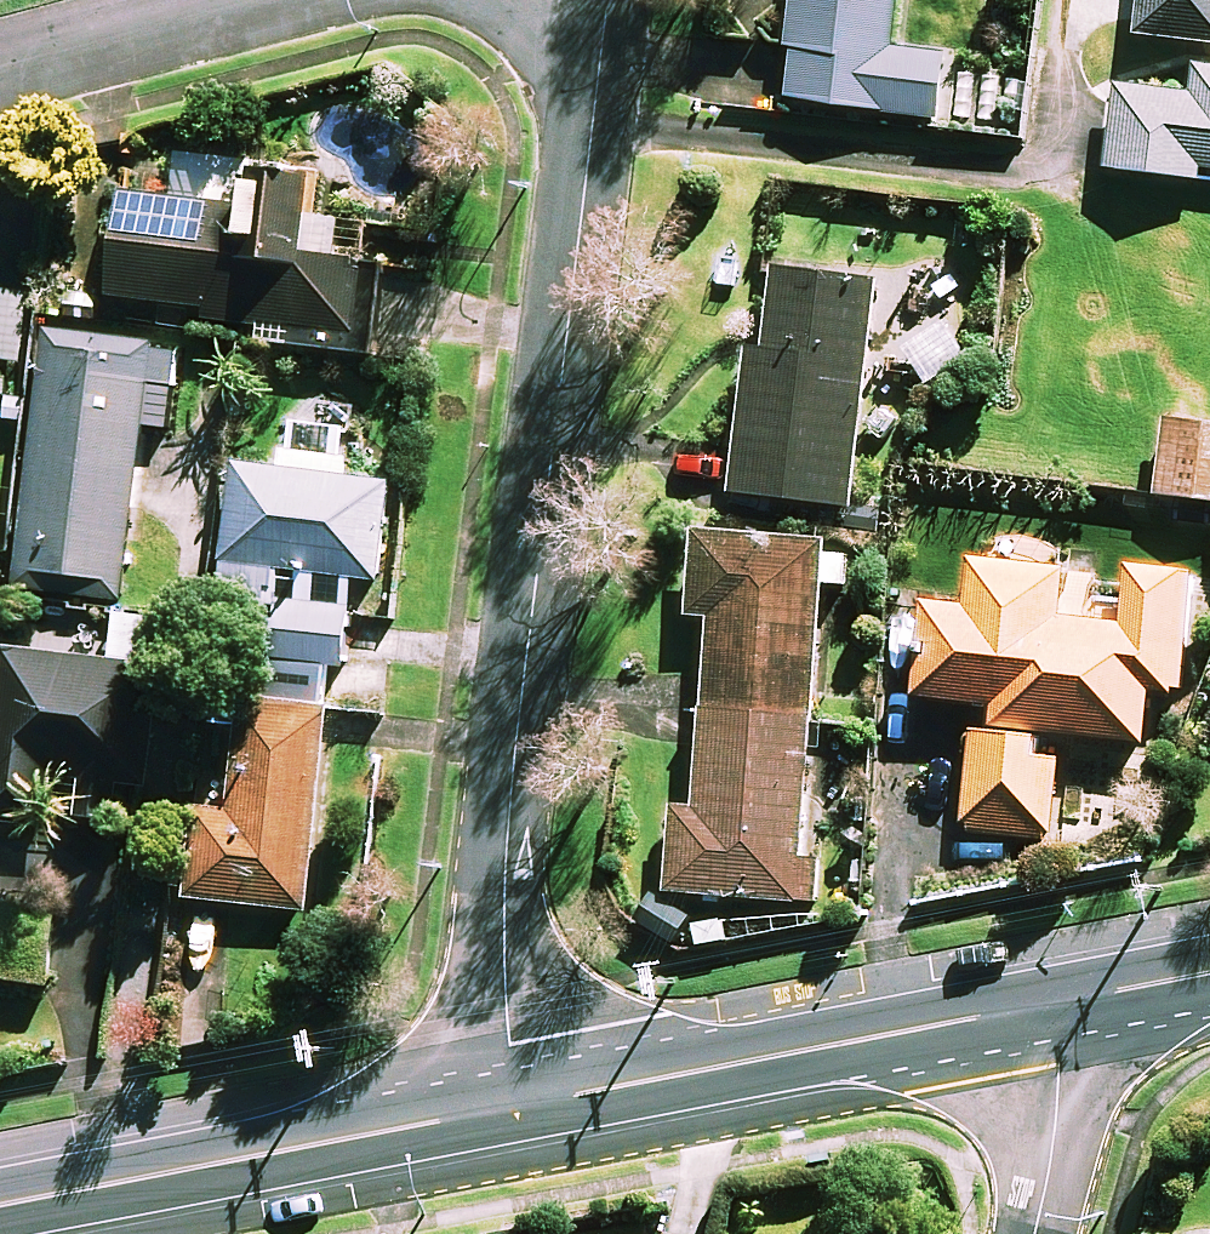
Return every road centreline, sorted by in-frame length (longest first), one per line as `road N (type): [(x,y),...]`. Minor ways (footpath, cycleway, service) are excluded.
road 1 (residential): [(605,0),(508,822),(502,937),(518,1106)]
road 2 (tertiary): [(1046,1006),(518,1106)]
road 3 (tertiary): [(518,1106),(0,1206)]
road 4 (residential): [(0,75),(348,0)]
road 5 (residential): [(1033,1233),(1054,1137),(1057,1067),(1046,1006)]
road 6 (tertiary): [(1209,974),(1046,1006)]

